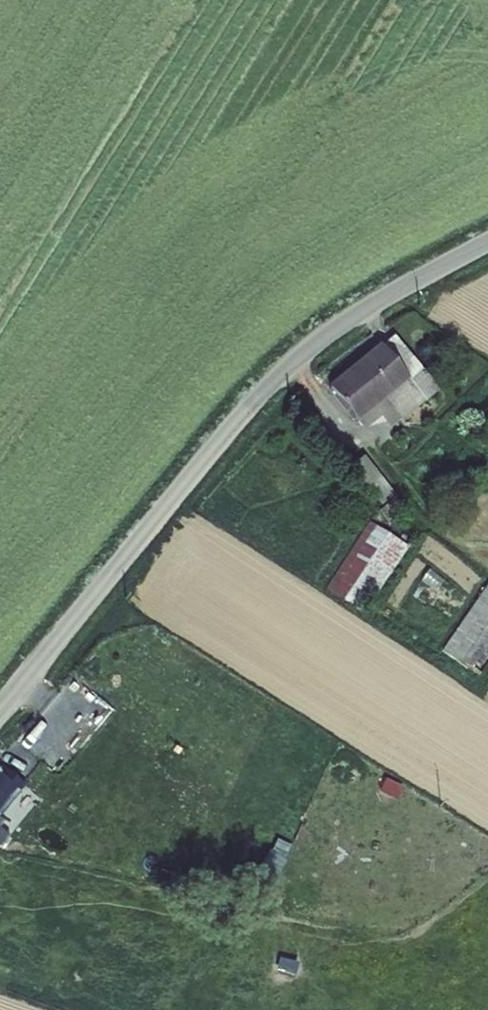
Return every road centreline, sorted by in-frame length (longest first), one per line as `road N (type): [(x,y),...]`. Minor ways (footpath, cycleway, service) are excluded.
road 1 (unclassified): [(0,710),(288,367),(343,322),(487,241)]

